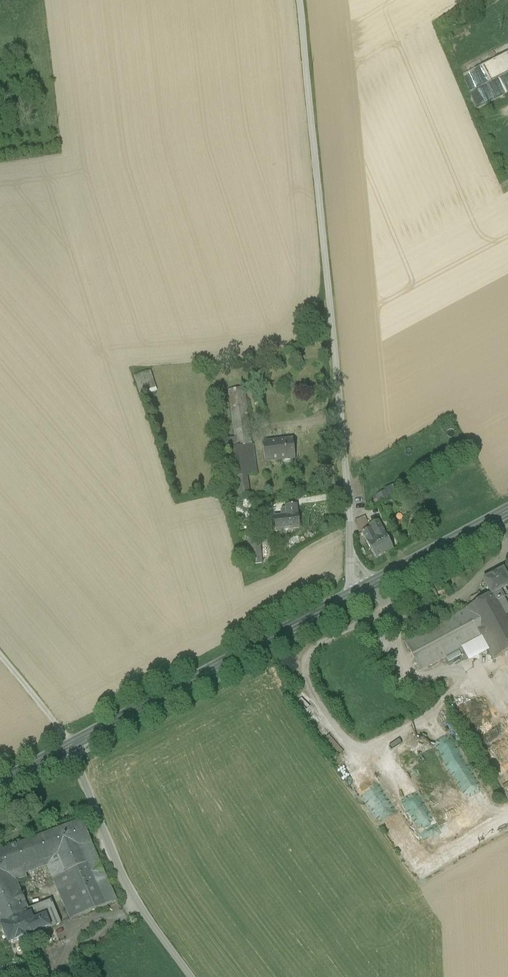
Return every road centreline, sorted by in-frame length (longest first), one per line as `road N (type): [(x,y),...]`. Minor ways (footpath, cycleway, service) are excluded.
road 1 (unclassified): [(300,0),(355,572),(363,590)]
road 2 (primary): [(363,590),(68,747)]
road 3 (unclassified): [(68,747),(134,899),(191,976)]
road 4 (primary): [(507,511),(363,590)]

